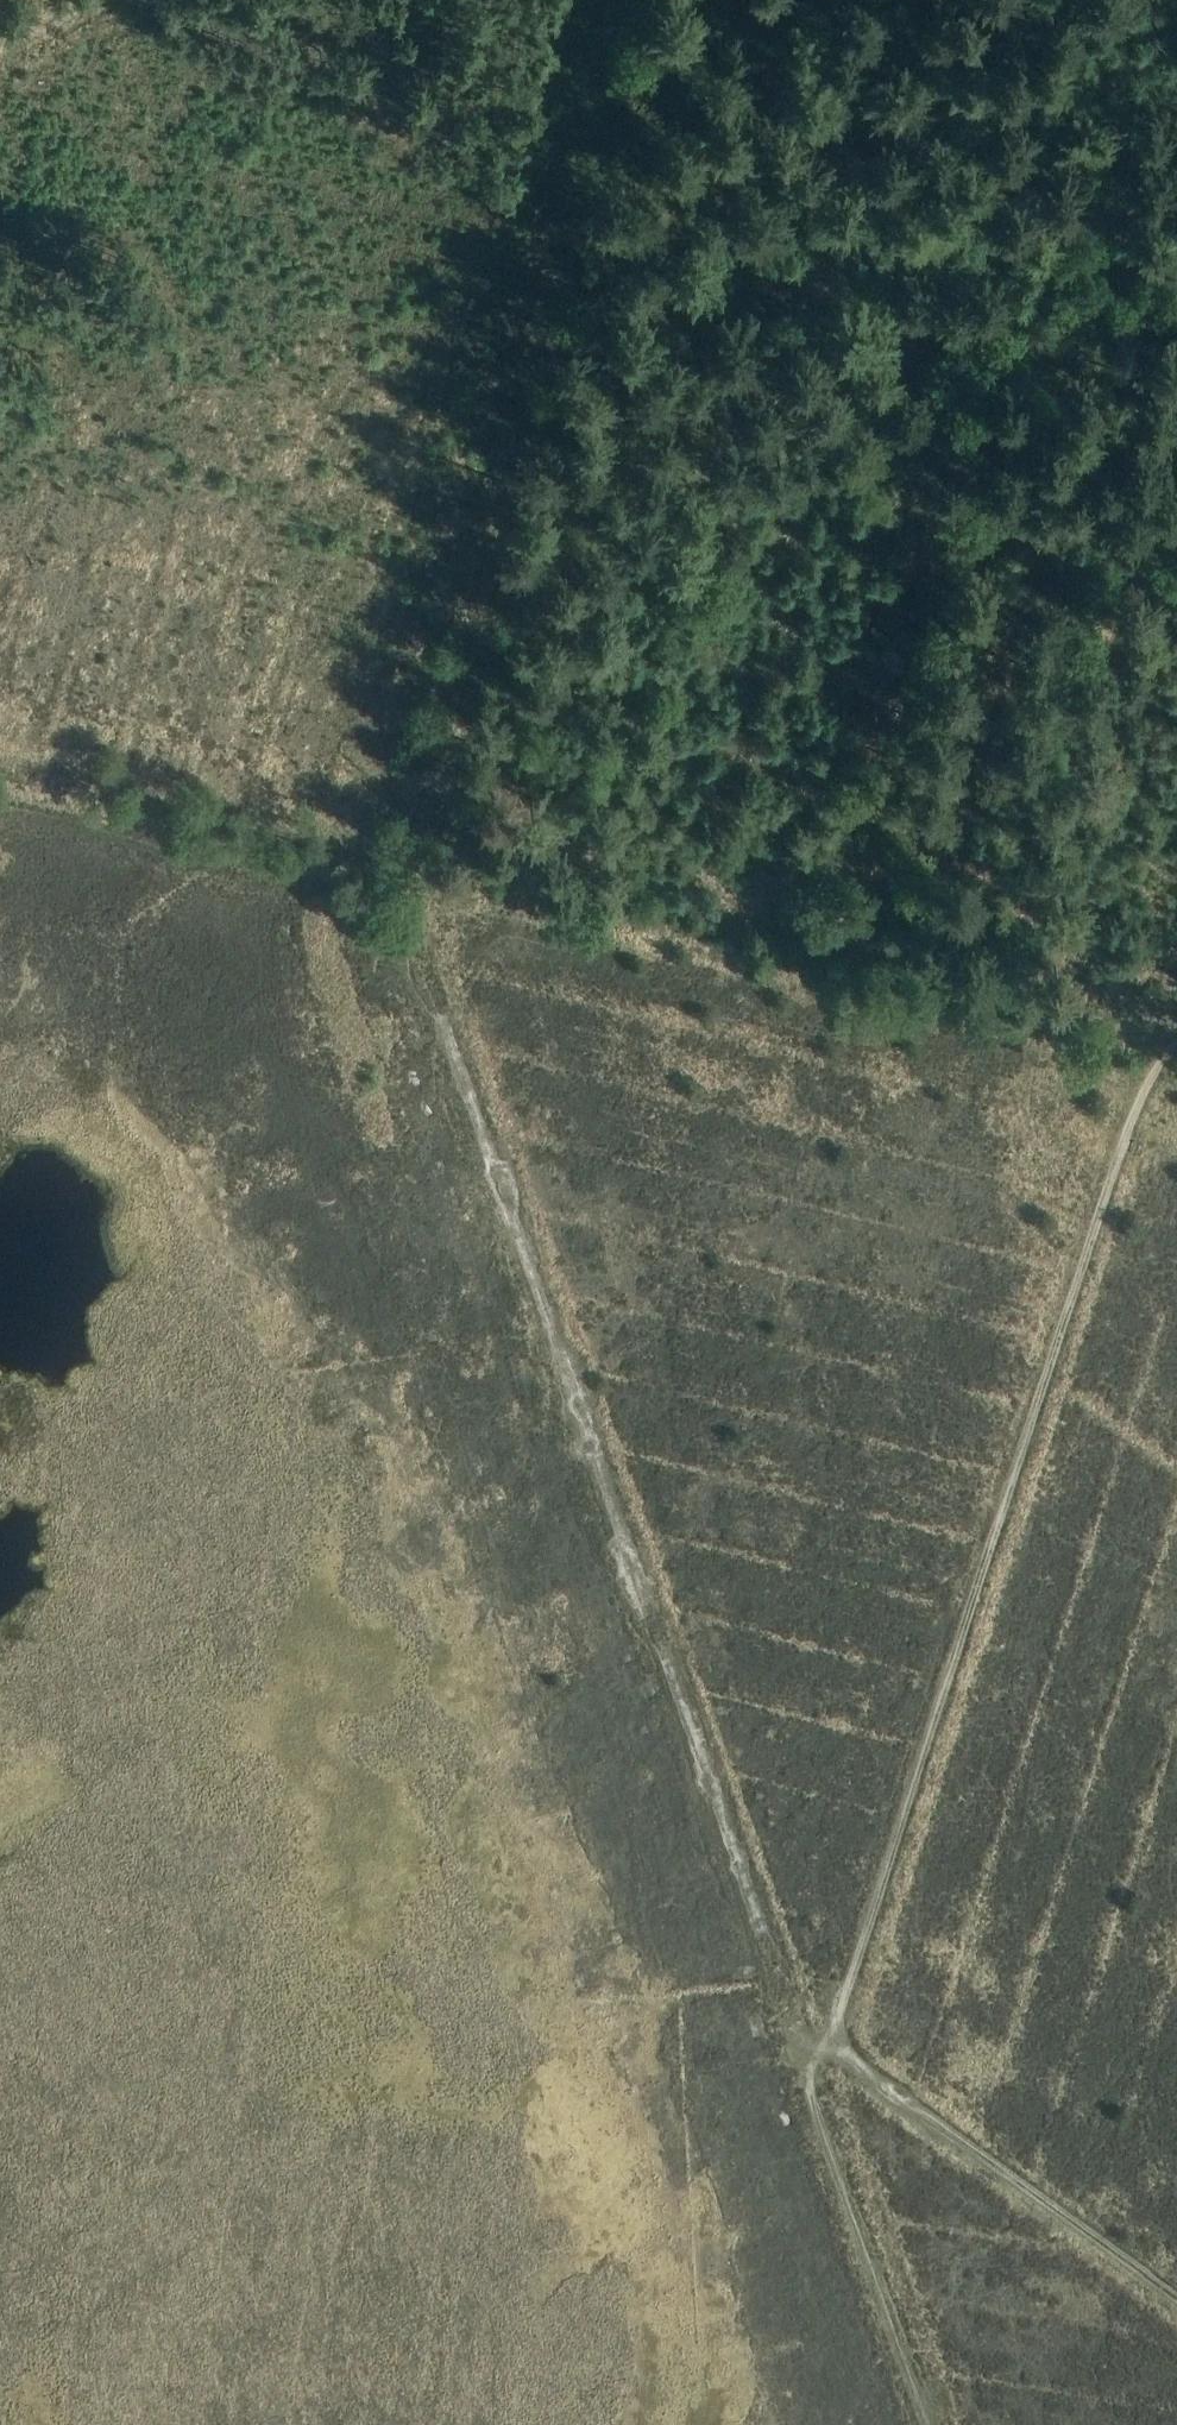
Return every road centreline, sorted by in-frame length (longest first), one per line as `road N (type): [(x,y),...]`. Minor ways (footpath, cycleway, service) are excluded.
road 1 (track): [(1176,1043),(1136,1110),(831,2045),(807,2062),(926,2424)]
road 2 (track): [(831,2045),(1176,2293)]

